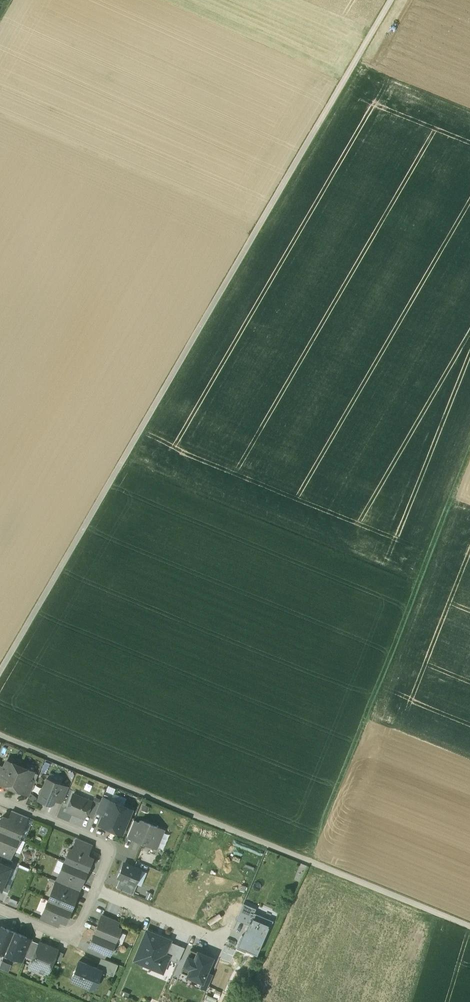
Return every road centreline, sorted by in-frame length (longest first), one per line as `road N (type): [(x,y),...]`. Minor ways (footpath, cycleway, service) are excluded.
road 1 (track): [(0,672),(391,0)]
road 2 (track): [(0,737),(469,927)]
road 3 (track): [(469,468),(306,861)]
road 4 (residential): [(0,800),(106,844),(96,888)]
road 5 (residential): [(96,888),(222,941)]
road 6 (residential): [(96,888),(72,933),(0,910)]

